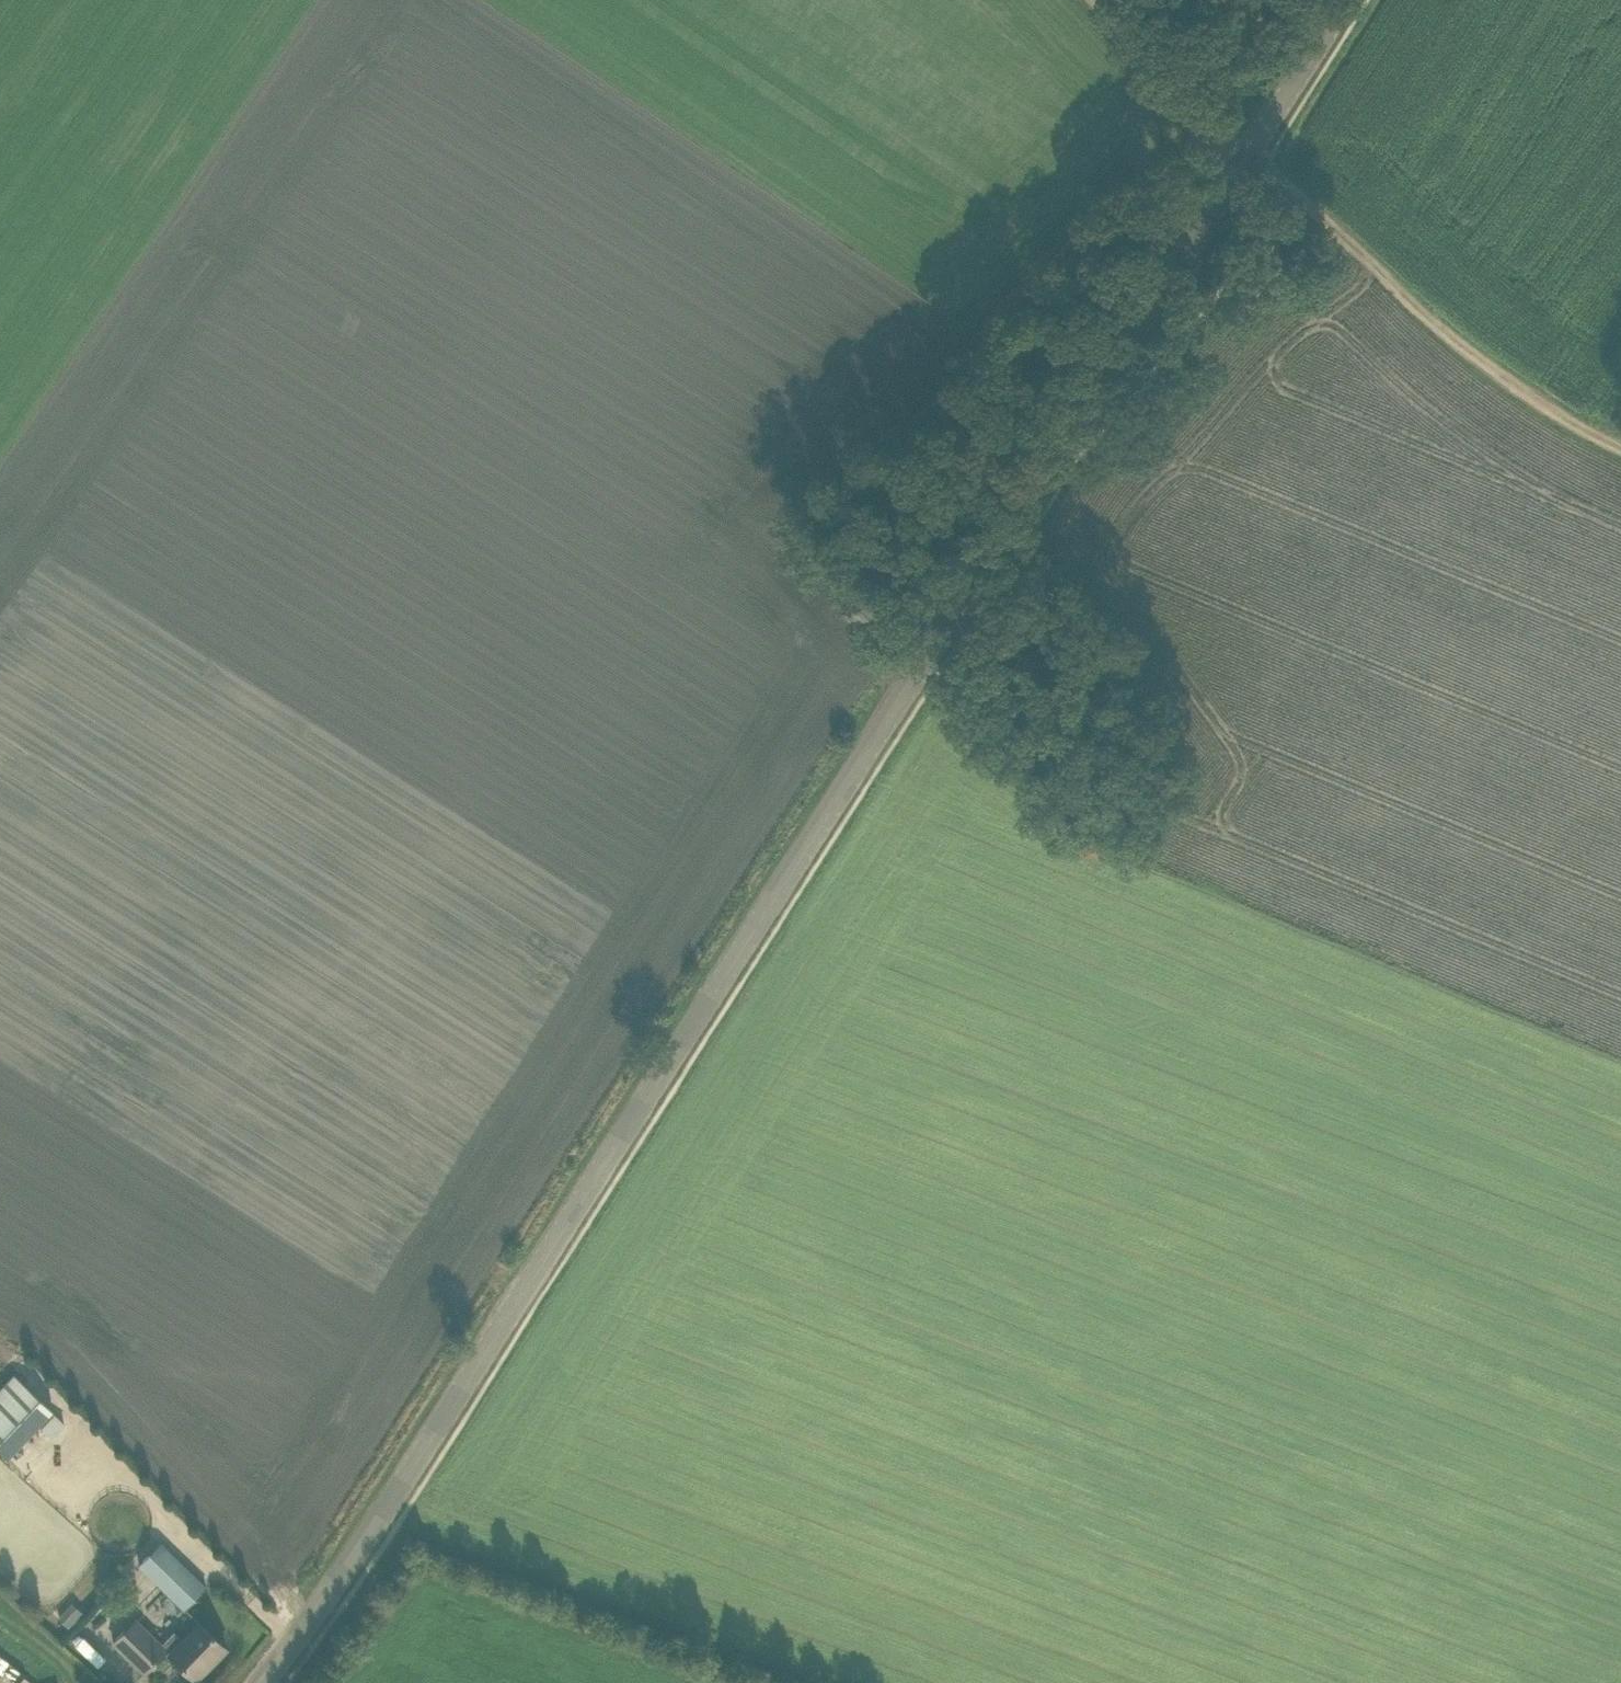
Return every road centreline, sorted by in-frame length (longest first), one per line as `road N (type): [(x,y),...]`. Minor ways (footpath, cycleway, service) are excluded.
road 1 (secondary): [(263,1682),(527,1290),(1346,0)]
road 2 (track): [(1263,162),(1398,296),(1590,439)]
road 3 (track): [(1103,0),(1263,162)]

